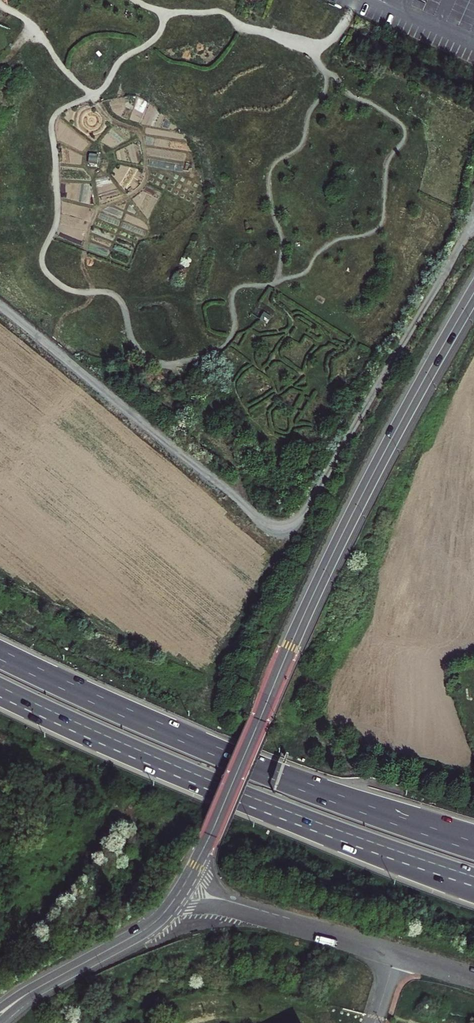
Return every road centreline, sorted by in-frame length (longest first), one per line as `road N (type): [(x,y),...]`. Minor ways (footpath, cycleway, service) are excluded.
road 1 (track): [(473,225),(288,526),(266,521),(0,304)]
road 2 (tertiary): [(473,292),(329,562),(180,892)]
road 3 (motorway): [(0,691),(262,806),(473,882)]
road 4 (motorway): [(473,842),(280,776),(0,653)]
road 5 (unclassified): [(180,892),(473,978)]
road 6 (tertiary): [(180,892),(158,920),(77,966)]

